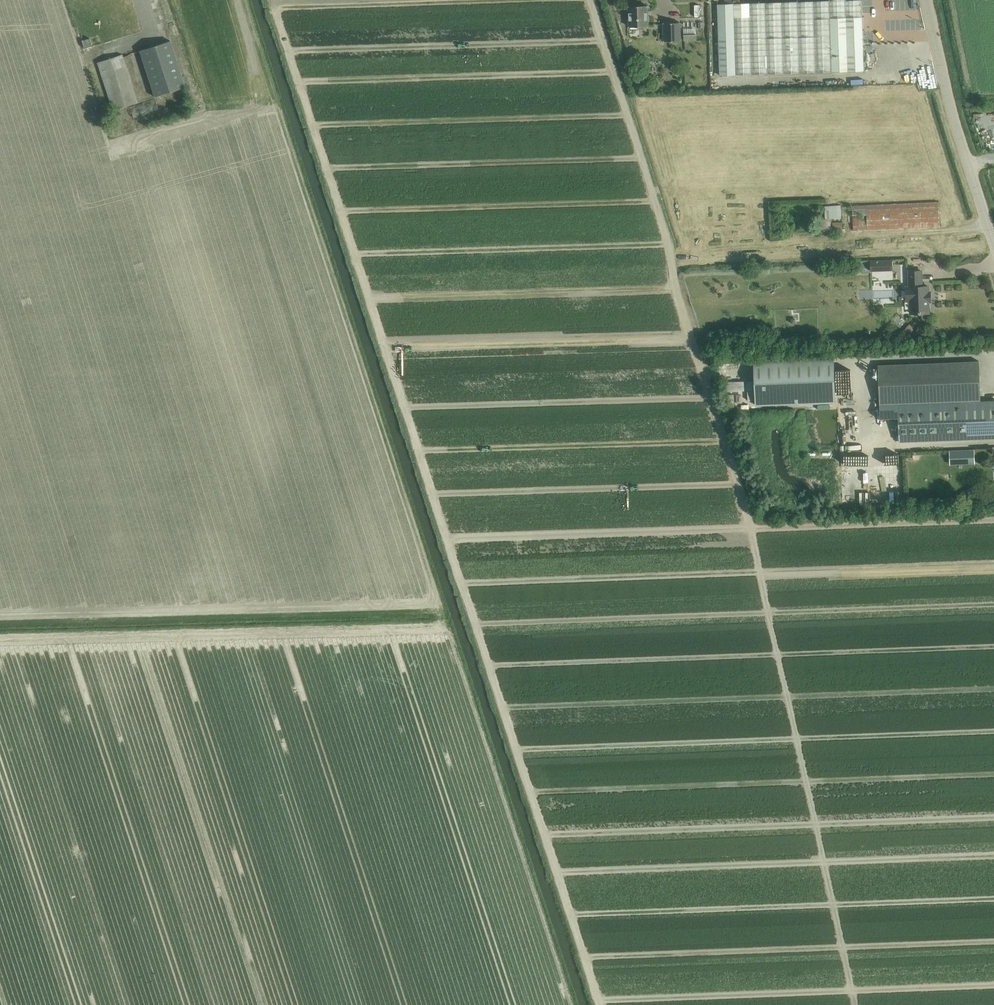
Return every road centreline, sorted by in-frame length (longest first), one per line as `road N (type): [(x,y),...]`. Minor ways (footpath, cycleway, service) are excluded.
road 1 (tertiary): [(993,241),(928,0)]

